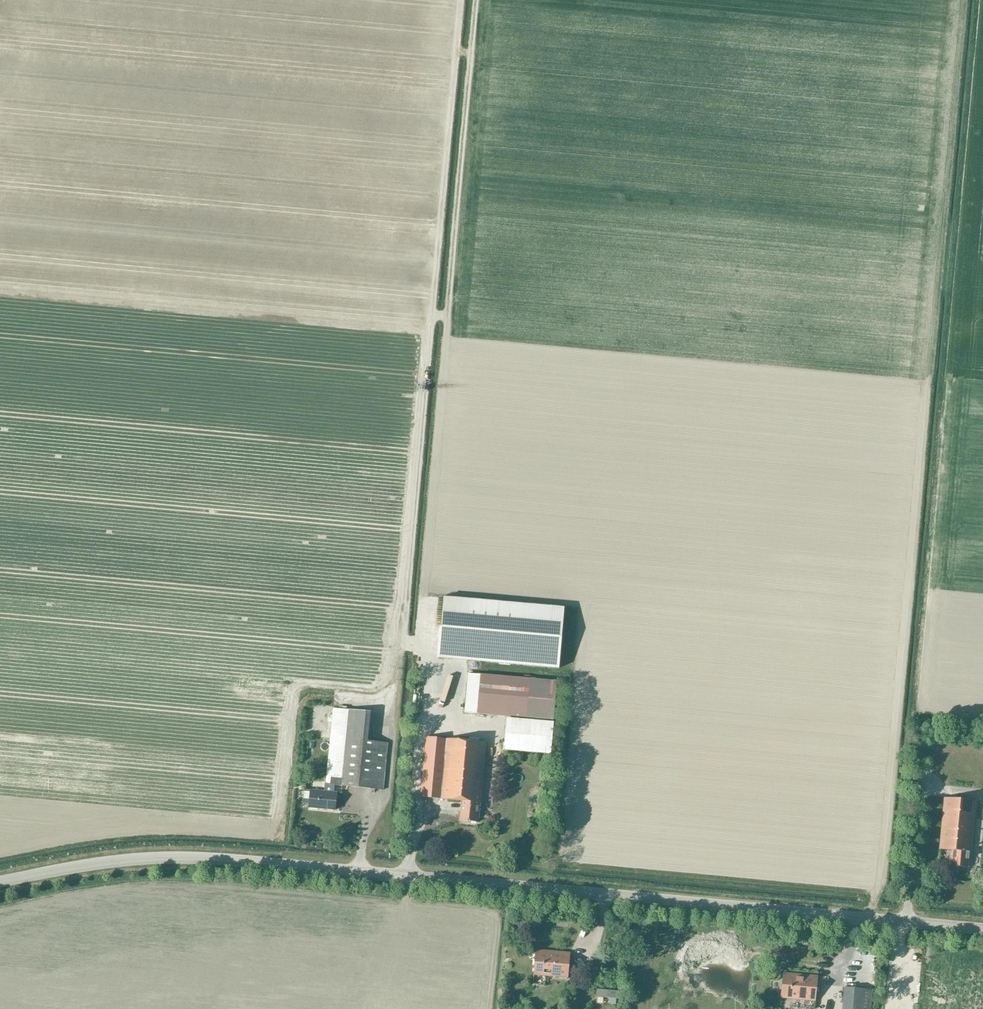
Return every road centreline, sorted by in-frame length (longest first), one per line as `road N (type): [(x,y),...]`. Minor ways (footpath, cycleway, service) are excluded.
road 1 (unclassified): [(982,930),(256,862),(161,858),(0,883)]

